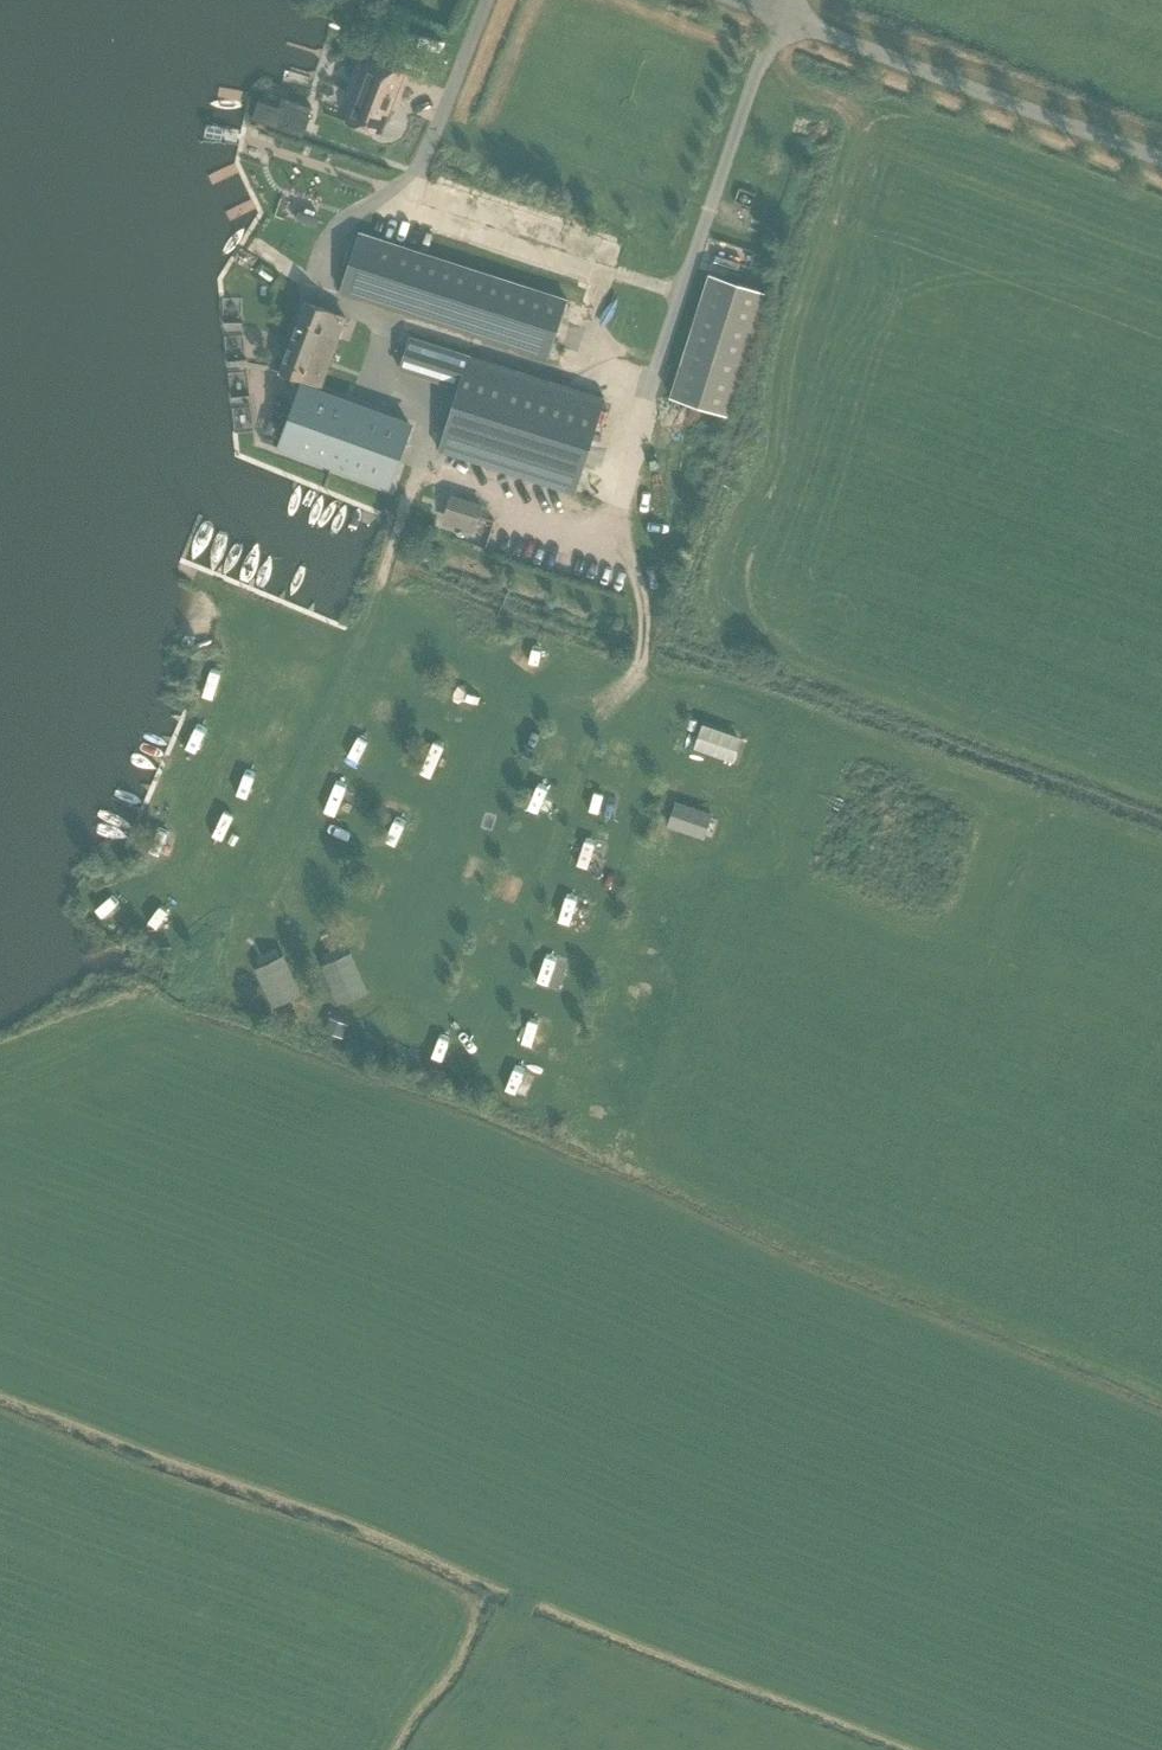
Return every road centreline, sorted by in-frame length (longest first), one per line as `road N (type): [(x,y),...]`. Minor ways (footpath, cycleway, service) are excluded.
road 1 (unclassified): [(1161,157),(744,0)]
road 2 (unclassified): [(489,0),(423,169),(343,222),(331,261)]

